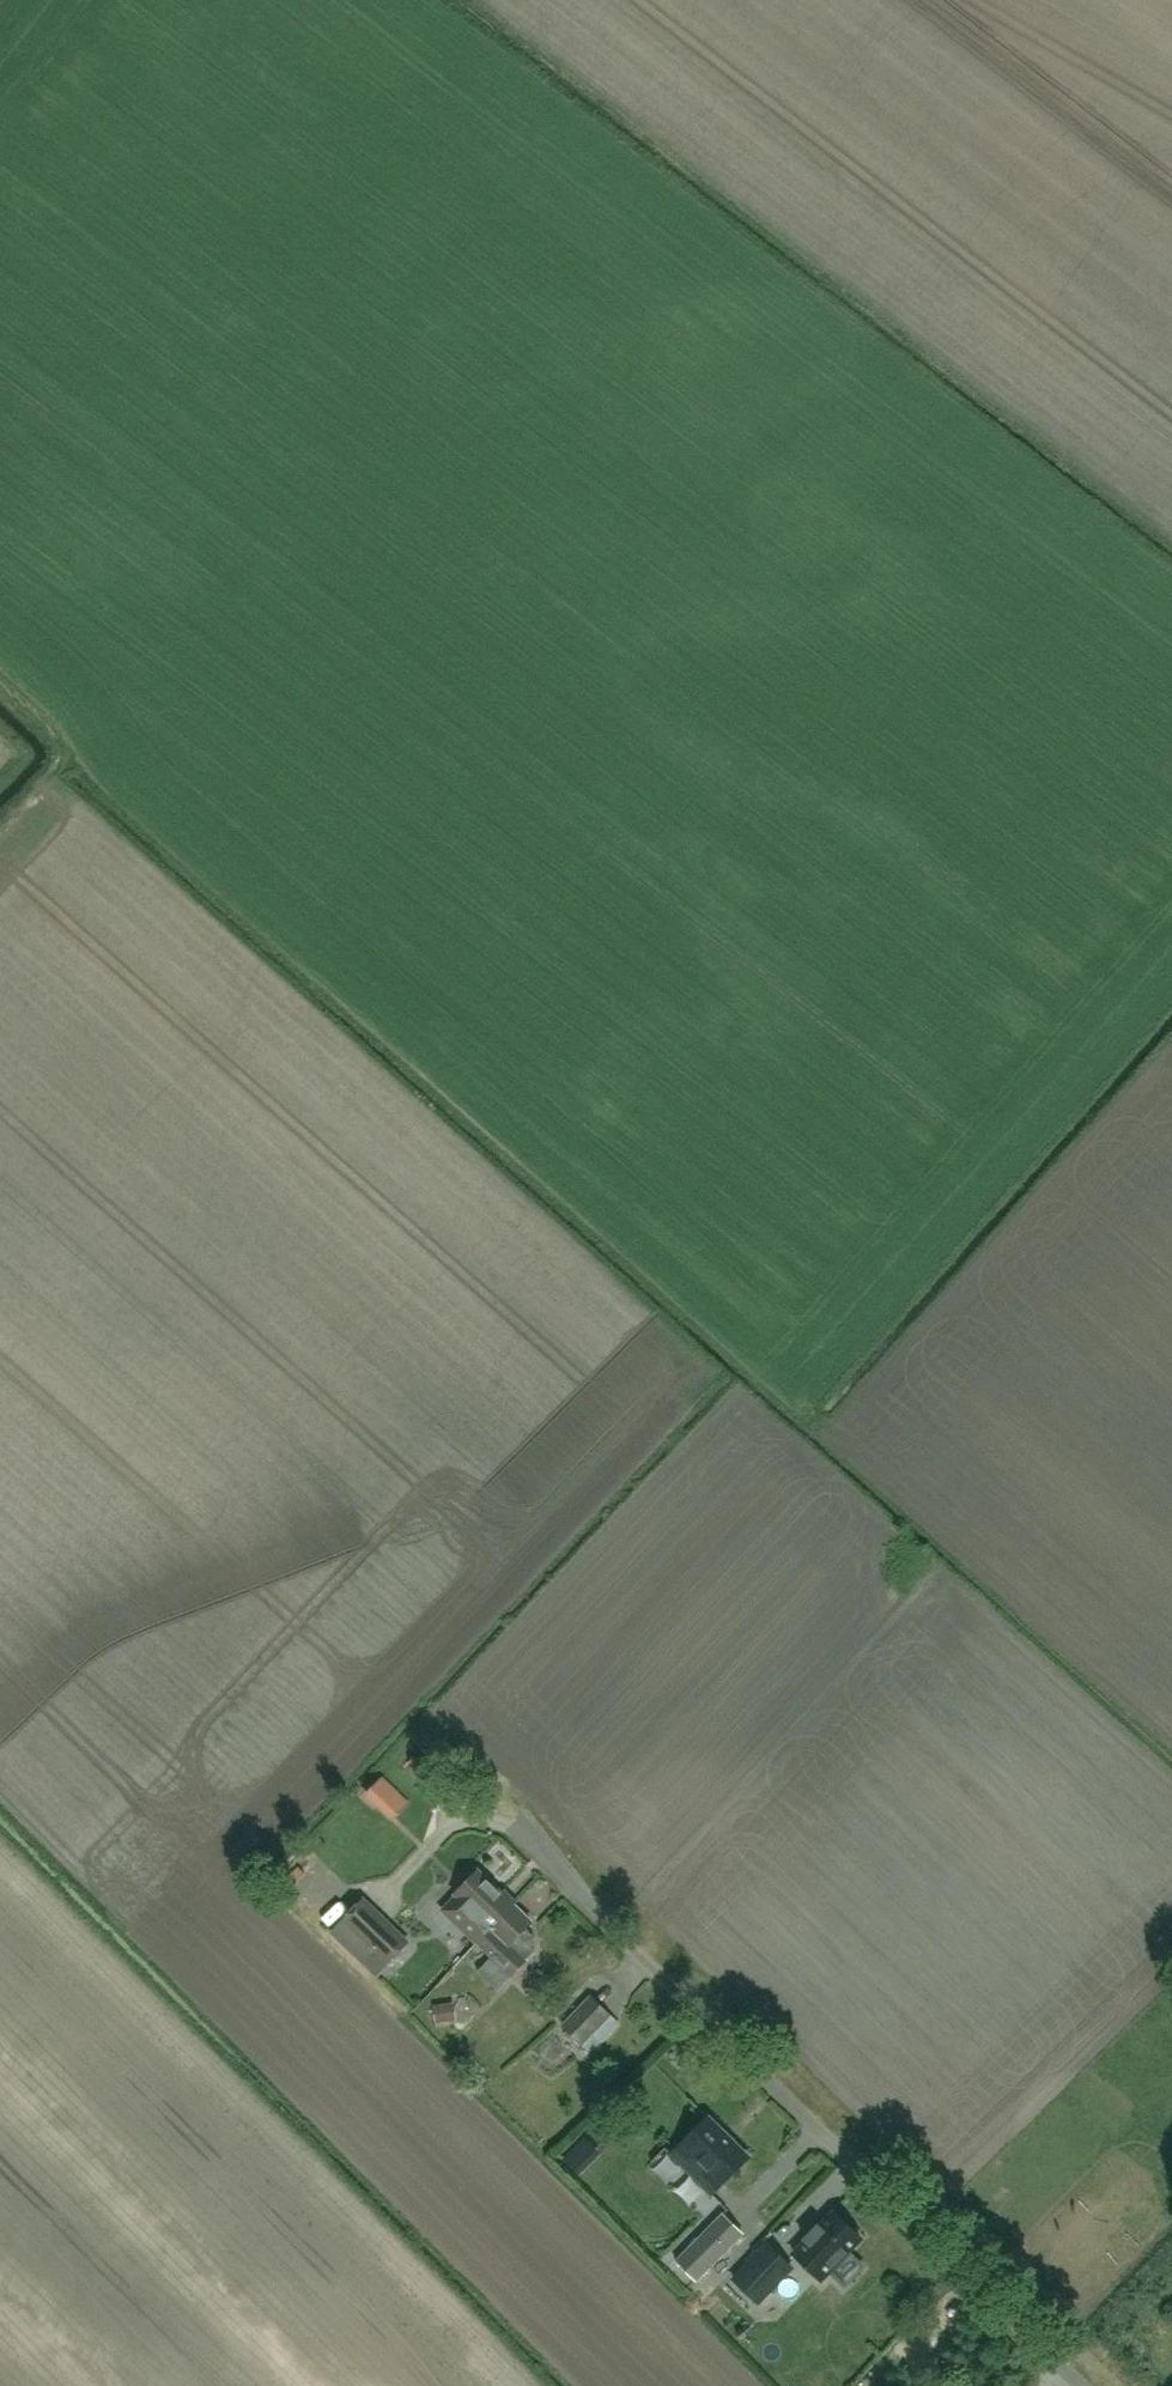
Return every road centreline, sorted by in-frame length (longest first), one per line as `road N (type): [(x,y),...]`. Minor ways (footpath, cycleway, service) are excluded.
road 1 (unclassified): [(1086,2385),(495,1791)]

